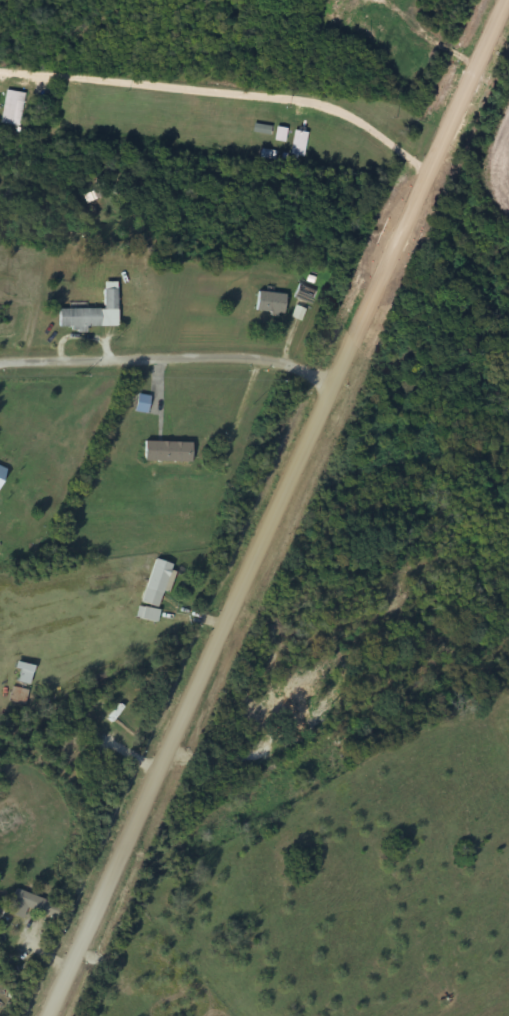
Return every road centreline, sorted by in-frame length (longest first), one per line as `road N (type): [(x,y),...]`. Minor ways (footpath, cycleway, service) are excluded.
road 1 (residential): [(50,1015),(506,0)]
road 2 (residential): [(337,382),(208,359),(0,363)]

